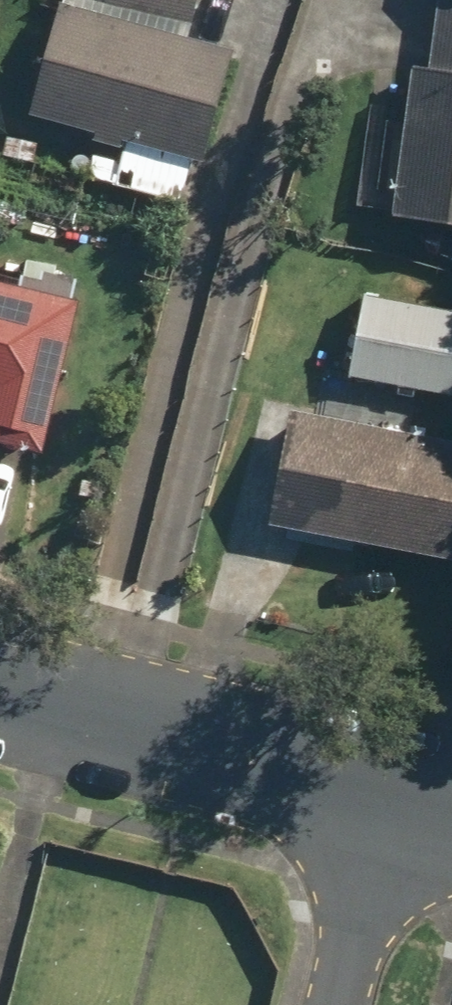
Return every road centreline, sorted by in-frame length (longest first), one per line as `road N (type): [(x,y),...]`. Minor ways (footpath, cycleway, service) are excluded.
road 1 (residential): [(397,795),(0,692)]
road 2 (residential): [(339,1004),(397,795)]

